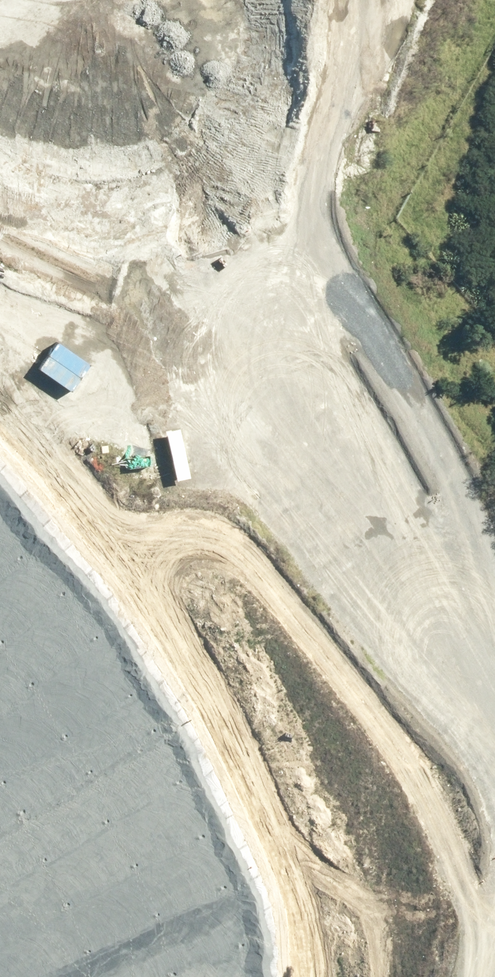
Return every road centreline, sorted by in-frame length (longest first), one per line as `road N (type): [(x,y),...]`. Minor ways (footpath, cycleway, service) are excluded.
road 1 (unclassified): [(0,279),(69,323),(129,429),(208,521),(494,798)]
road 2 (track): [(494,535),(363,345)]

